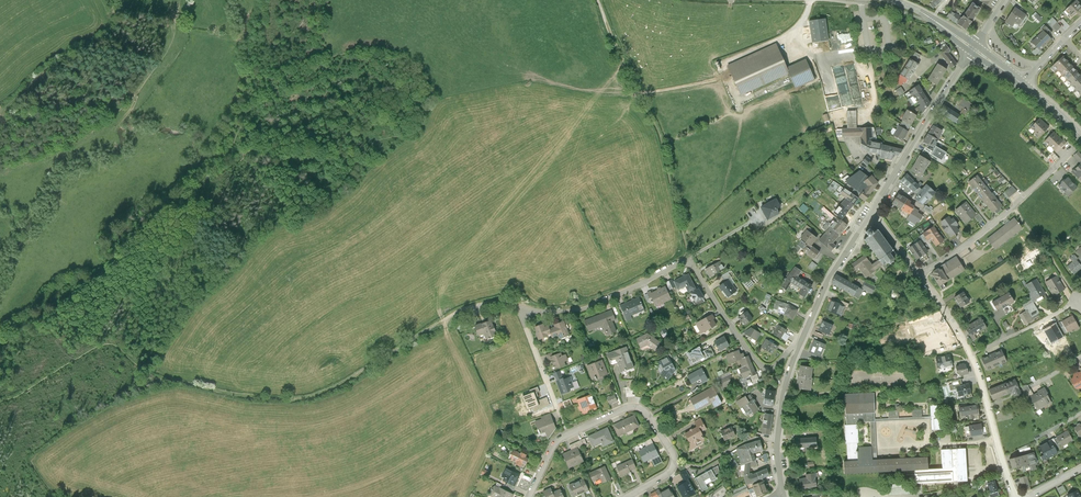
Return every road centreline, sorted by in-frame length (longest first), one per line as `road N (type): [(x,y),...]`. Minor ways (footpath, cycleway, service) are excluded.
road 1 (residential): [(802,340),(768,368),(758,362),(689,259),(606,302),(562,314),(491,304),(456,313)]
road 2 (track): [(684,235),(721,201),(741,117),(722,63),(787,38),(811,0)]
road 3 (residential): [(531,496),(566,433),(636,405),(678,467),(627,496)]
road 4 (track): [(684,235),(659,133),(598,0)]
road 5 (residential): [(919,274),(970,243),(1071,153)]
road 6 (residential): [(872,213),(974,49)]
road 7 (track): [(456,313),(352,382),(303,401)]
road 8 (track): [(114,13),(110,36),(43,74),(0,116)]
road 9 (residential): [(784,494),(777,441),(802,340)]
road 10 (residential): [(970,356),(1013,496)]
road 11 (residential): [(802,340),(872,213)]
road 12 (residential): [(970,356),(1077,302)]

